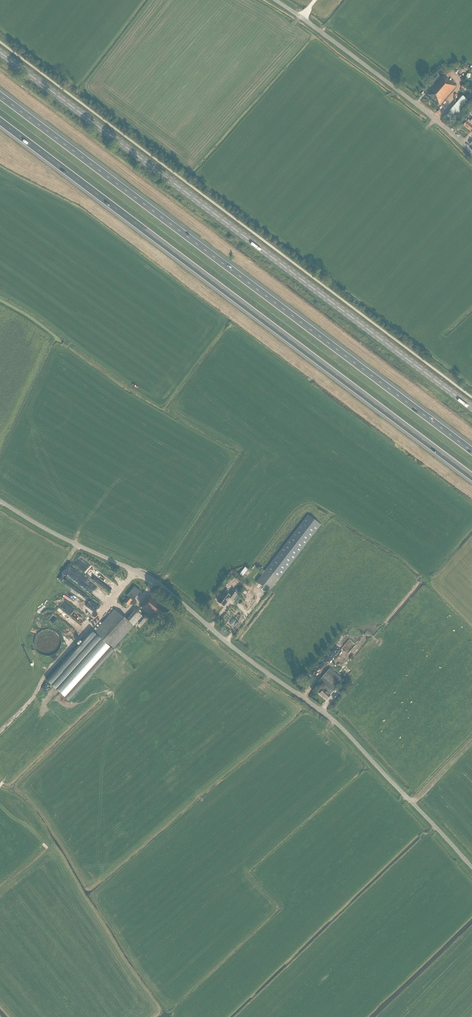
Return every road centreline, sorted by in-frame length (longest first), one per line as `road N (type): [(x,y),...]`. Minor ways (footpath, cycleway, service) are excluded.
road 1 (tertiary): [(471,869),(325,714),(157,583),(0,503)]
road 2 (tertiary): [(471,410),(0,53)]
road 3 (motorway): [(471,453),(0,96)]
road 4 (motorway): [(0,122),(471,478)]
road 5 (unclassified): [(471,155),(276,0)]

